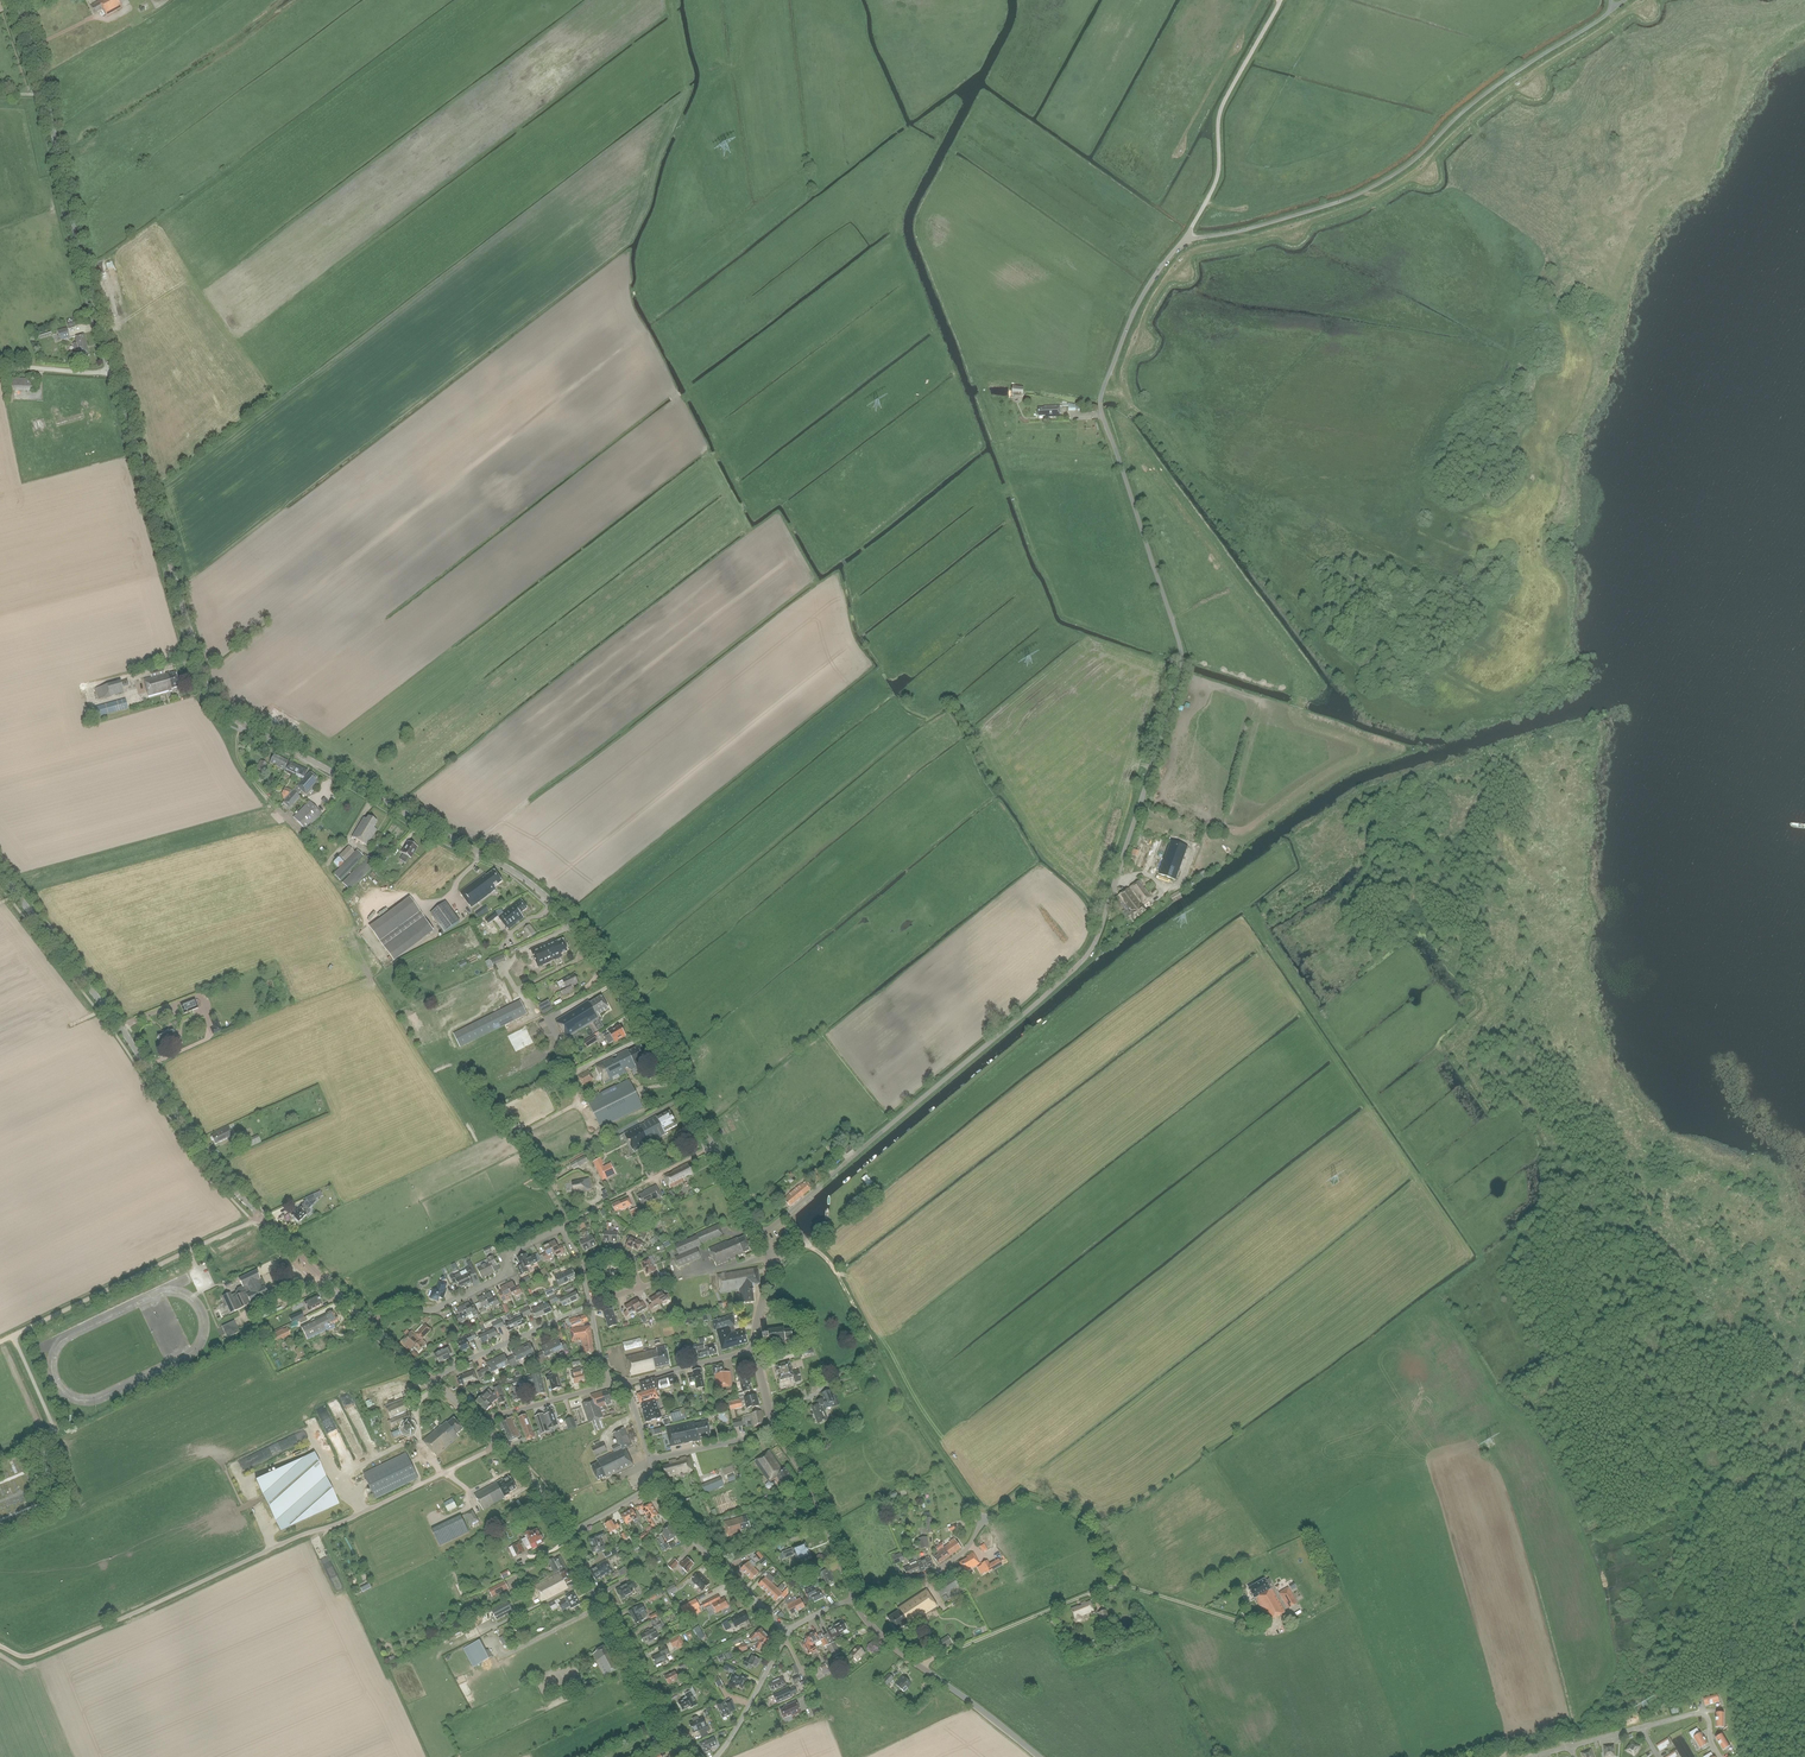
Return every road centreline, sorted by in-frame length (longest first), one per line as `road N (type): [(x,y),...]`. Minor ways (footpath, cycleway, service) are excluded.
road 1 (tertiary): [(760,1235),(655,1038),(575,925),(508,868),(214,702),(133,443),(18,0)]
road 2 (unclassified): [(760,1235),(1041,999),(1100,933),(1182,663),(1101,396),(1145,290),(1191,227)]
road 3 (unclassified): [(0,1647),(36,1655),(501,1444)]
road 4 (tertiary): [(0,874),(237,1192)]
road 5 (unclassified): [(54,1430),(13,1336),(262,1217)]
road 6 (track): [(983,1520),(906,1403),(837,1273),(809,1246)]
road 7 (tertiary): [(685,1756),(566,1537)]
road 8 (track): [(1191,227),(1216,180),(1220,112),(1279,0)]
road 9 (tertiary): [(1038,1756),(883,1639),(854,1598)]
road 10 (residential): [(372,1325),(402,1307),(434,1310),(509,1273),(509,1253),(562,1226)]
road 11 (track): [(922,1667),(1119,1586)]
road 12 (residential): [(789,1632),(695,1544),(653,1486)]
road 13 (tertiary): [(854,1598),(810,1484),(774,1428)]
road 14 (track): [(983,1520),(1025,1496),(1070,1512),(1098,1537),(1119,1586)]
road 15 (residential): [(434,1382),(590,1305)]
road 16 (track): [(562,1226),(713,1147)]
road 17 (unclassified): [(854,1598),(941,1567),(965,1550),(983,1520)]
road 18 (track): [(320,1529),(386,1671)]
road 19 (tertiary): [(372,1325),(262,1217)]
road 20 (residential): [(716,1756),(783,1641)]
road 21 (unclassified): [(627,1383),(755,1349)]
road 22 (unclassified): [(484,1425),(609,1385)]
road 23 (unclassified): [(651,1460),(774,1428)]

